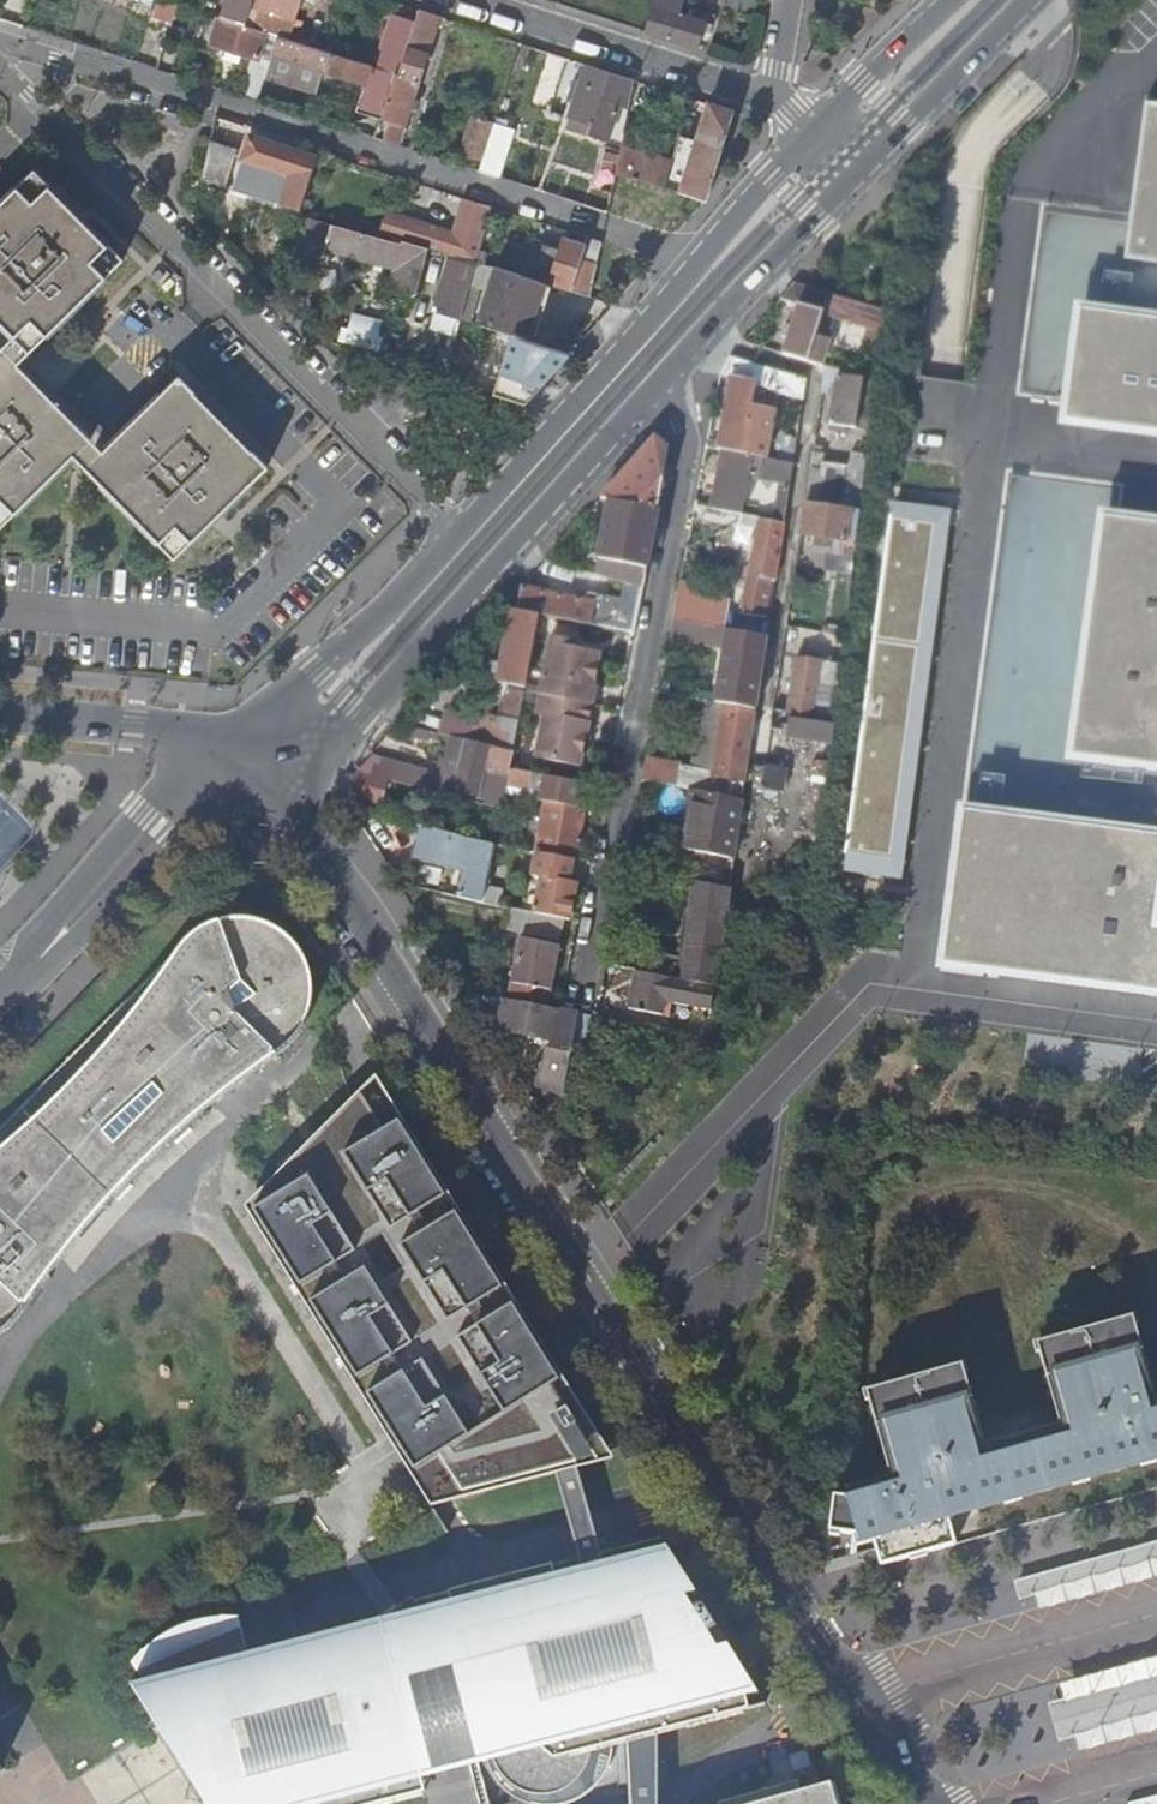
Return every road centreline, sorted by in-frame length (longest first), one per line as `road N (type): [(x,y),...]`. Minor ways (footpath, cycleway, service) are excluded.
road 1 (residential): [(294,774),(310,839),(912,1803)]
road 2 (residential): [(0,56),(402,472),(448,532)]
road 3 (residential): [(580,1006),(690,447),(661,379)]
road 4 (residential): [(0,38),(575,221)]
road 5 (tertiary): [(824,124),(448,532)]
road 6 (tertiary): [(294,774),(412,658),(661,379)]
road 7 (residential): [(483,0),(773,93)]
road 8 (residential): [(208,783),(0,998)]
road 9 (tertiary): [(661,379),(866,166)]
road 10 (tertiary): [(448,532),(242,743)]
road 11 (tertiary): [(0,713),(242,743)]
road 12 (tertiary): [(866,166),(1026,0)]
road 13 (tertiary): [(953,0),(824,124)]

